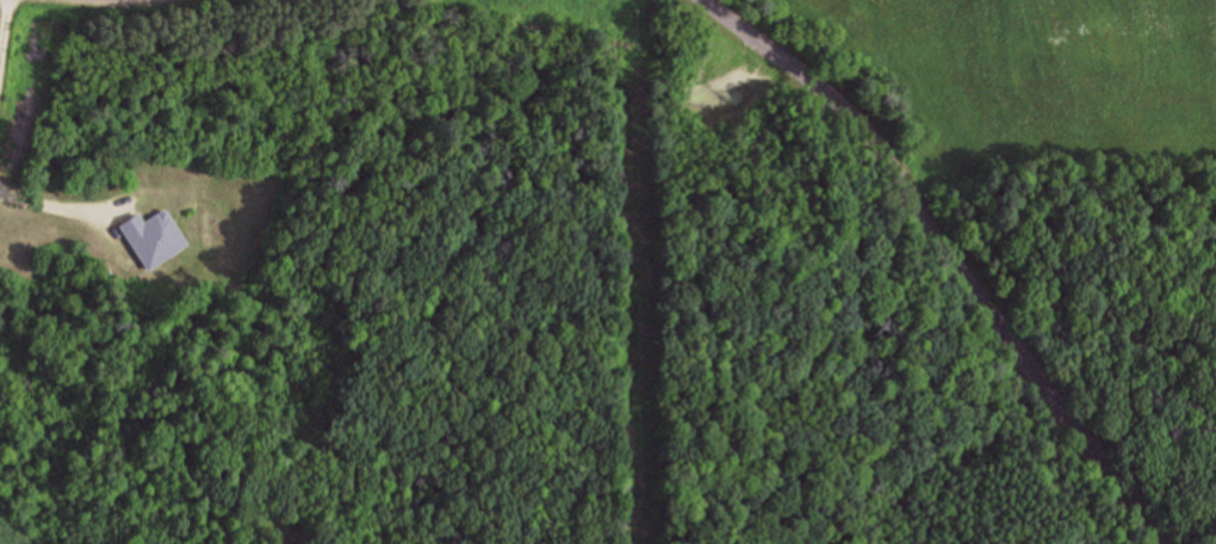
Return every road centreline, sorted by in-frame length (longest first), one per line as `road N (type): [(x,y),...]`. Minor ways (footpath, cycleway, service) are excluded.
road 1 (residential): [(1167,543),(876,141),(703,0)]

